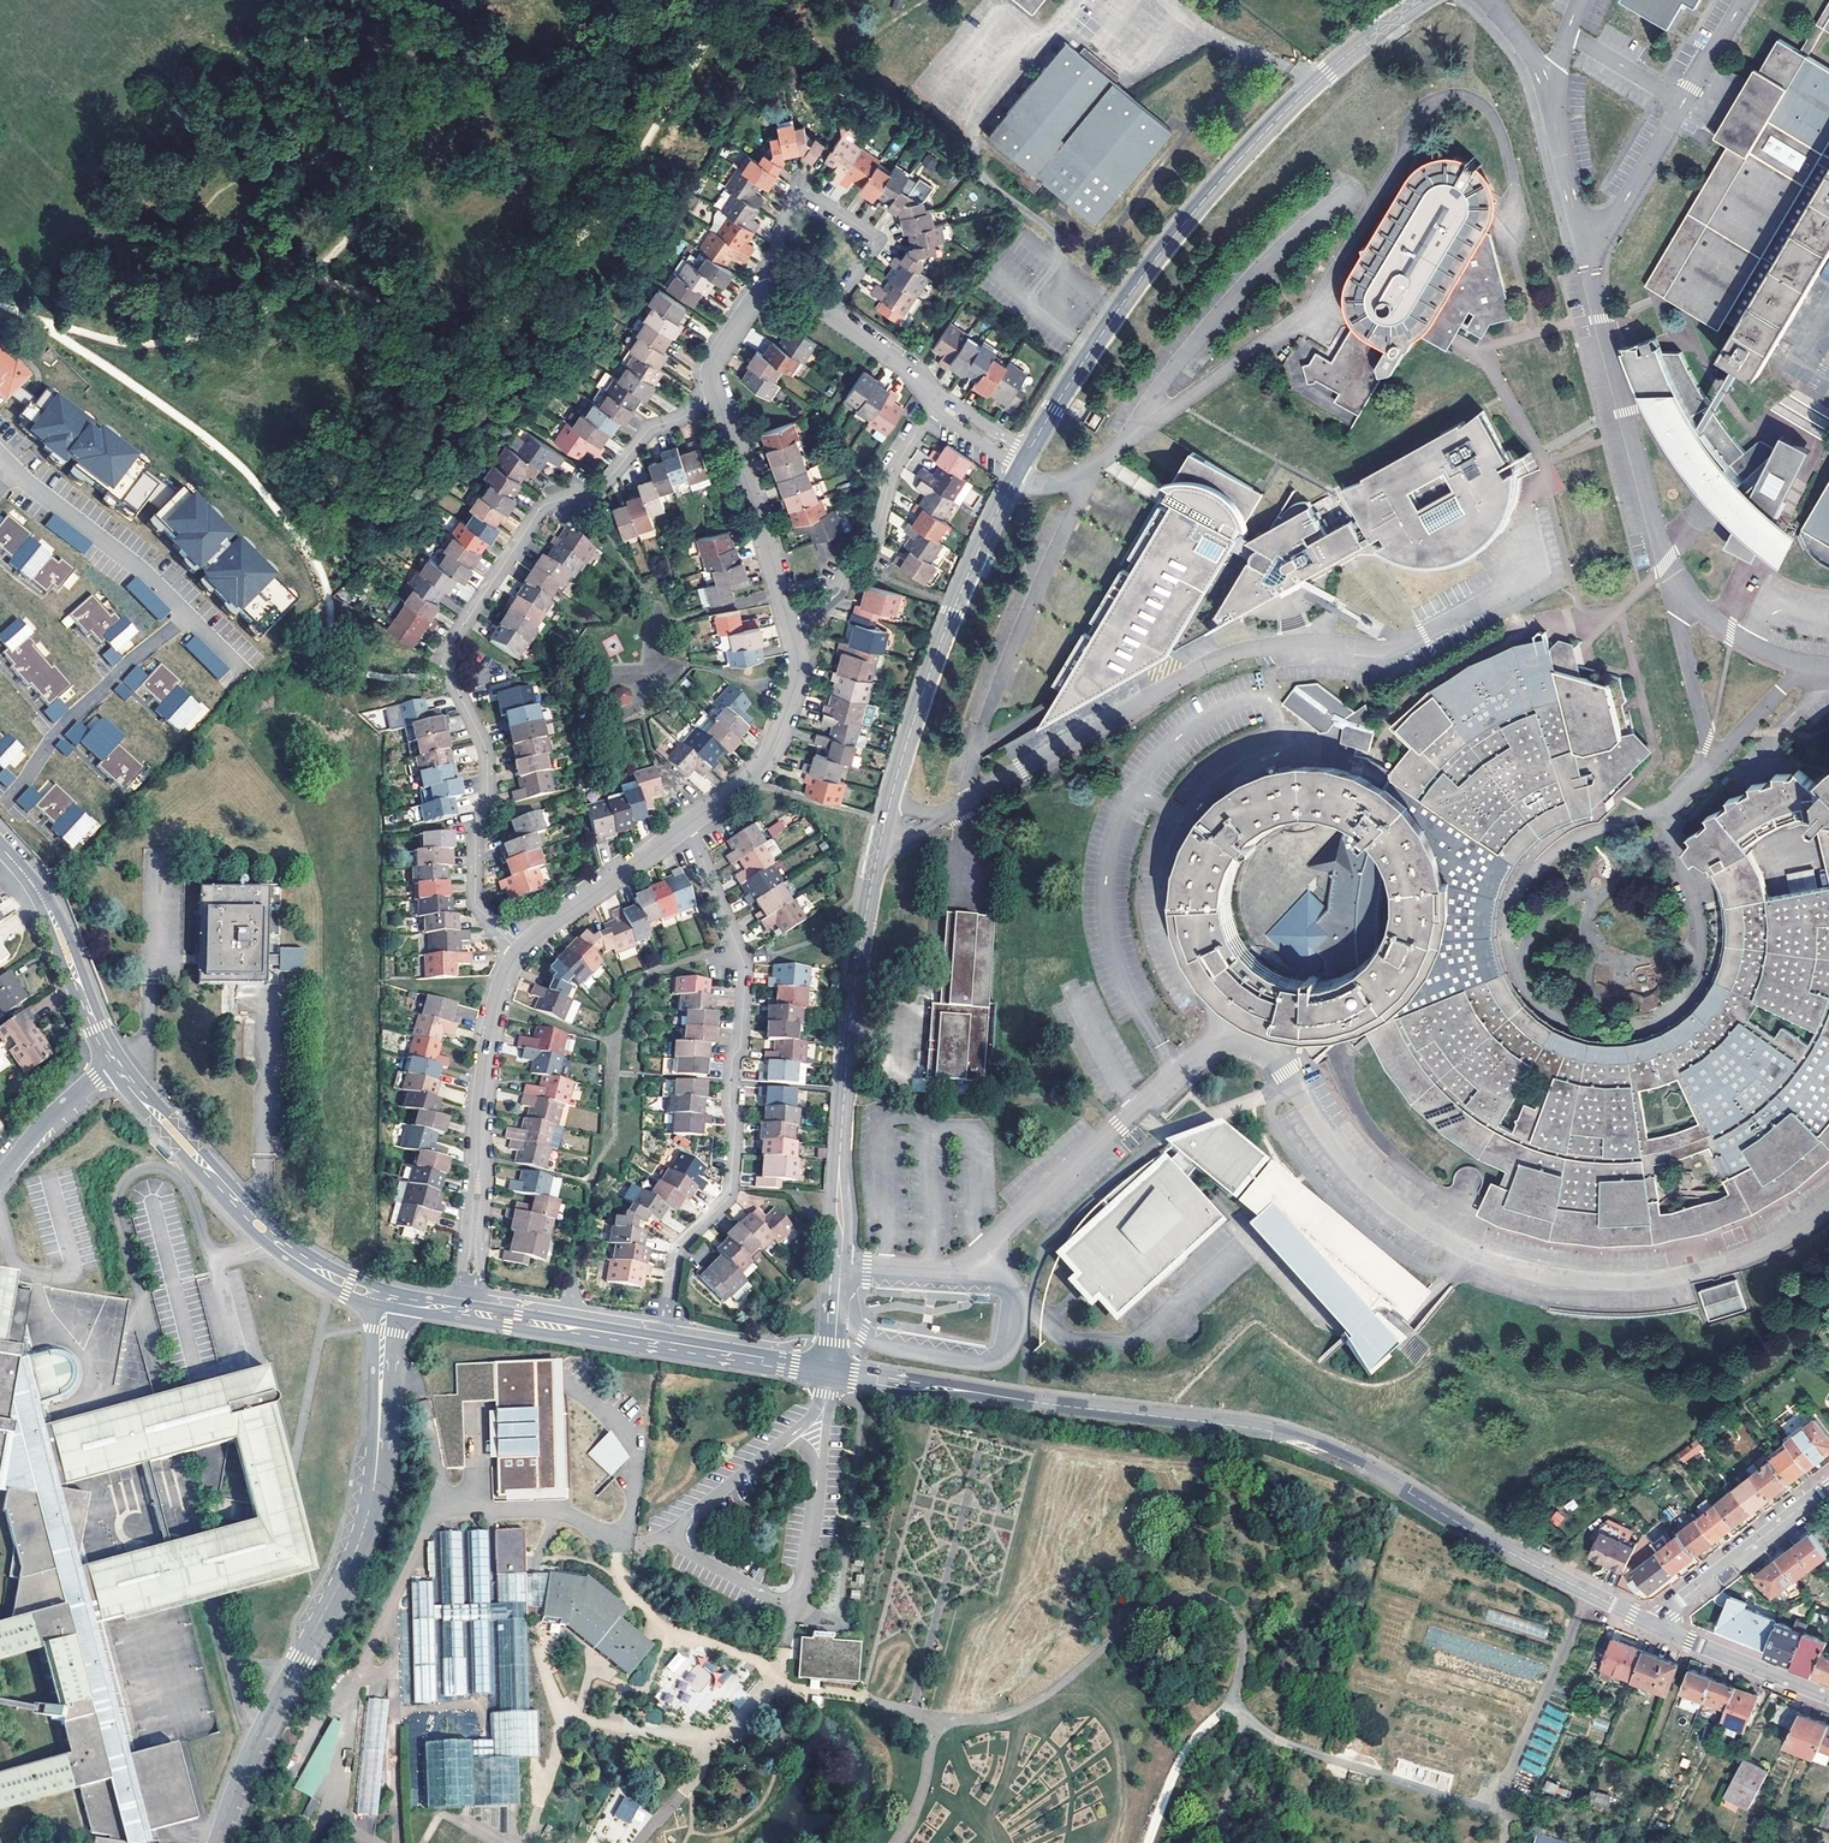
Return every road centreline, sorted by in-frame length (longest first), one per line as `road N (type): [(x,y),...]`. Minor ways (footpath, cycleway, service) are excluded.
road 1 (residential): [(1020,465),(936,654),(873,873),(847,1055),(827,1372)]
road 2 (residential): [(1657,1626),(1484,1538),(1367,1466),(1294,1434),(827,1372)]
road 3 (residential): [(520,952),(475,903),(486,752),(451,677),(450,650),(543,504),(605,482),(648,430),(679,418),(714,390)]
road 4 (residential): [(1421,0),(1327,72),(1223,177),(1111,318),(1027,452)]
road 5 (residential): [(215,1842),(256,1739),(360,1540),(375,1480),(387,1297)]
road 6 (residential): [(661,1345),(677,1249),(730,1194),(732,1062),(745,969),(686,825)]
road 7 (residential): [(387,1297),(321,1270),(275,1240),(113,1059)]
road 8 (residential): [(467,1294),(492,1023),(520,952)]
road 9 (residential): [(939,404),(892,469),(872,545),(838,593),(791,630)]
road 10 (residential): [(828,315),(872,250),(873,237),(807,194),(789,206),(769,289)]
road 11 (residential): [(791,630),(714,390)]
road 12 (residential): [(113,1059),(37,890),(0,847)]
road 13 (residential): [(686,825),(755,774),(770,751),(795,687),(791,630)]
road 14 (residential): [(1828,1485),(1657,1626)]
road 15 (residential): [(520,952),(686,825)]
road 16 (residential): [(1828,1697),(1657,1626)]
road 17 (residential): [(484,1316),(661,1345)]
road 18 (residential): [(661,1345),(827,1372)]
road 19 (residential): [(113,1059),(49,1117),(0,1178)]
road 20 (track): [(1215,1717),(1180,1759),(1148,1842)]
road 21 (residential): [(828,315),(909,371),(939,404)]
road 22 (residential): [(714,390),(712,363),(769,289)]

